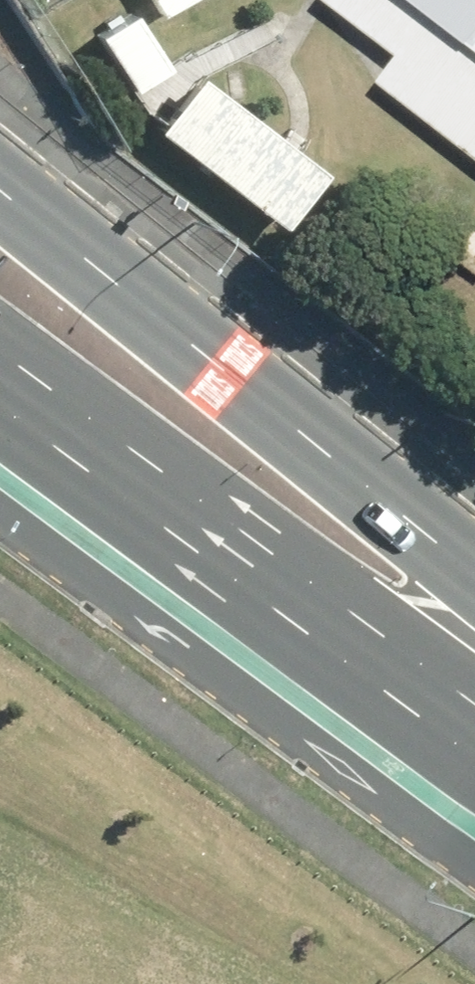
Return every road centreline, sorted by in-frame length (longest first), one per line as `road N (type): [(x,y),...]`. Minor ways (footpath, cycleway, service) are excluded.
road 1 (primary): [(0,175),(350,437),(474,610)]
road 2 (primary): [(474,664),(261,575),(107,475)]
road 3 (primary): [(107,475),(0,396)]

